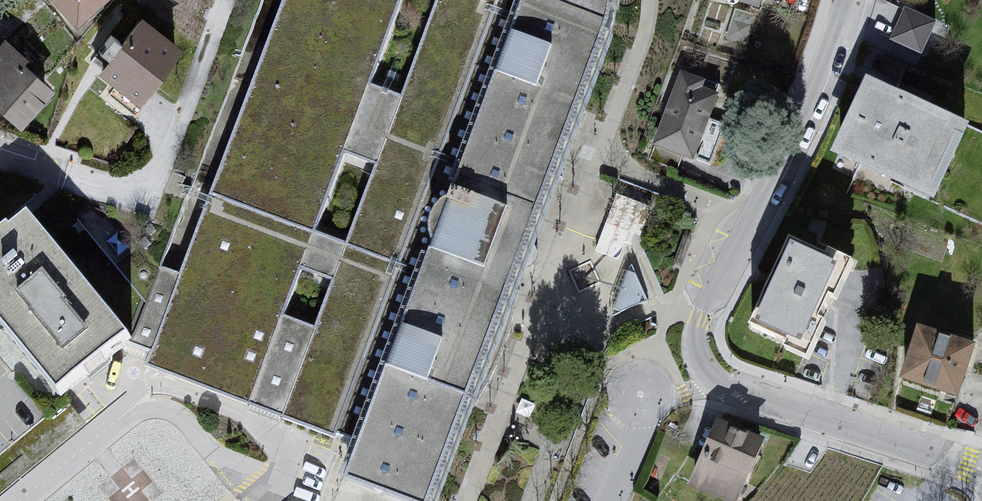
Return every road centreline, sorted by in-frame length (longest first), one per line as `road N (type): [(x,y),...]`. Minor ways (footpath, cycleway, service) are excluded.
road 1 (residential): [(846,0),(813,94),(697,330),(696,354),(711,380),(729,388),(981,468)]

